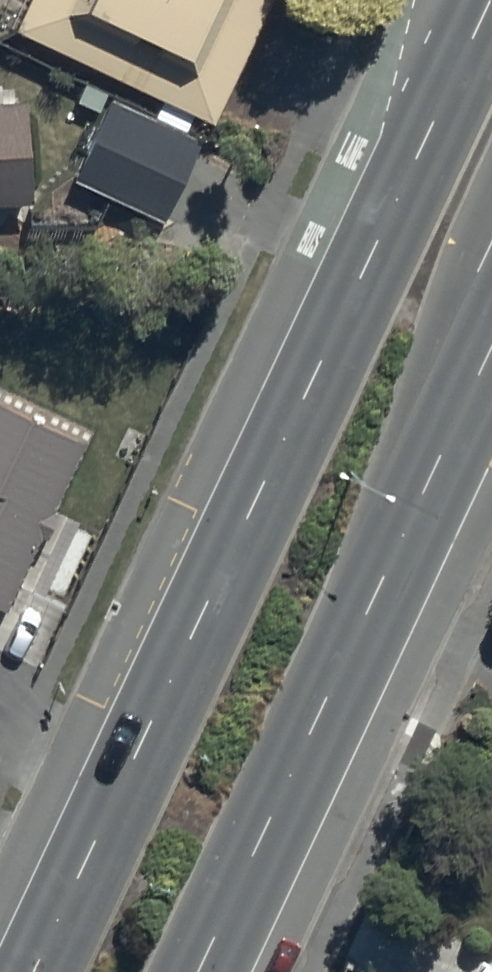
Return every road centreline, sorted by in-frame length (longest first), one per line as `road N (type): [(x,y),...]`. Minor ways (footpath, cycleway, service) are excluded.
road 1 (secondary): [(33,971),(491,0)]
road 2 (secondary): [(466,410),(199,971)]
road 3 (residential): [(491,190),(479,218),(466,410)]

